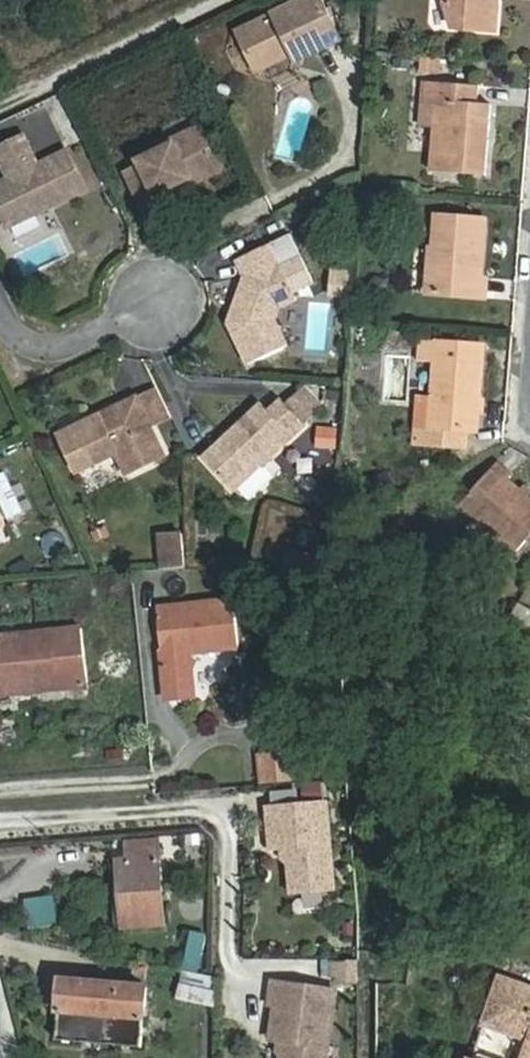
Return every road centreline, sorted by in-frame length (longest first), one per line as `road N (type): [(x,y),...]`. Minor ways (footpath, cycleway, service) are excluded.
road 1 (residential): [(0,310),(13,337),(55,349),(156,299)]

